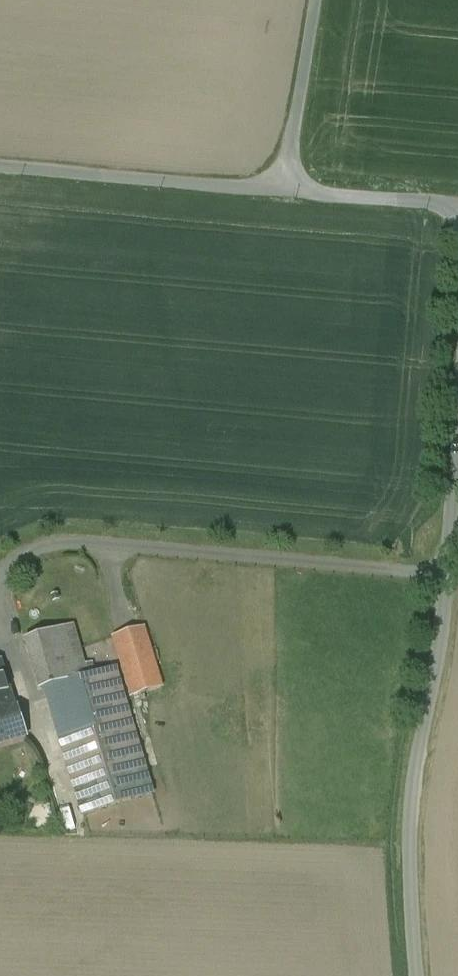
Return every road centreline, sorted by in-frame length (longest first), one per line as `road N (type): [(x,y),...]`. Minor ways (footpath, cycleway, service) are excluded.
road 1 (unclassified): [(457,451),(445,608),(414,800),(421,975)]
road 2 (unclassified): [(282,192),(0,167)]
road 3 (unclassified): [(317,0),(282,192)]
road 4 (unclassified): [(457,198),(282,192)]

